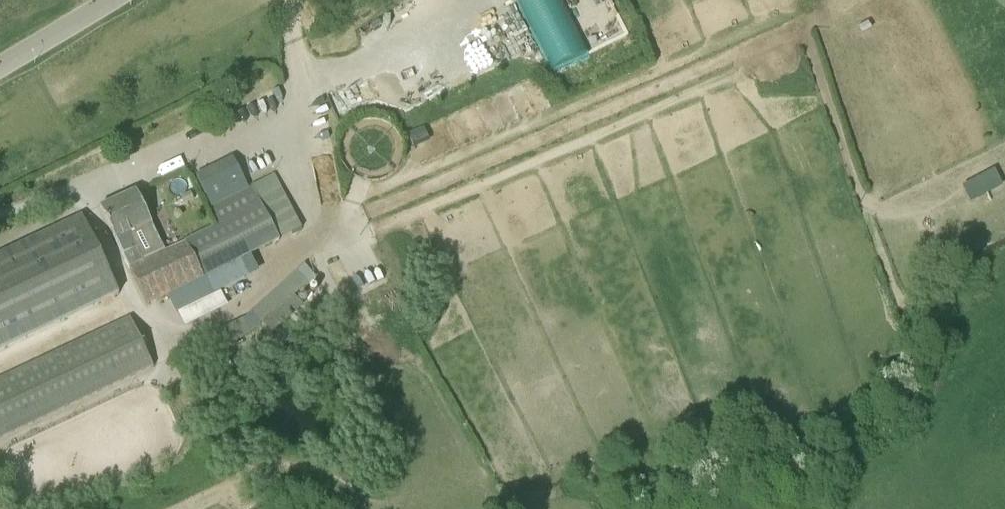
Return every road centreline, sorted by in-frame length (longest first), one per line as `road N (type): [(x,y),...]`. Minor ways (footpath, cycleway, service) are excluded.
road 1 (unclassified): [(0,69),(109,0)]

